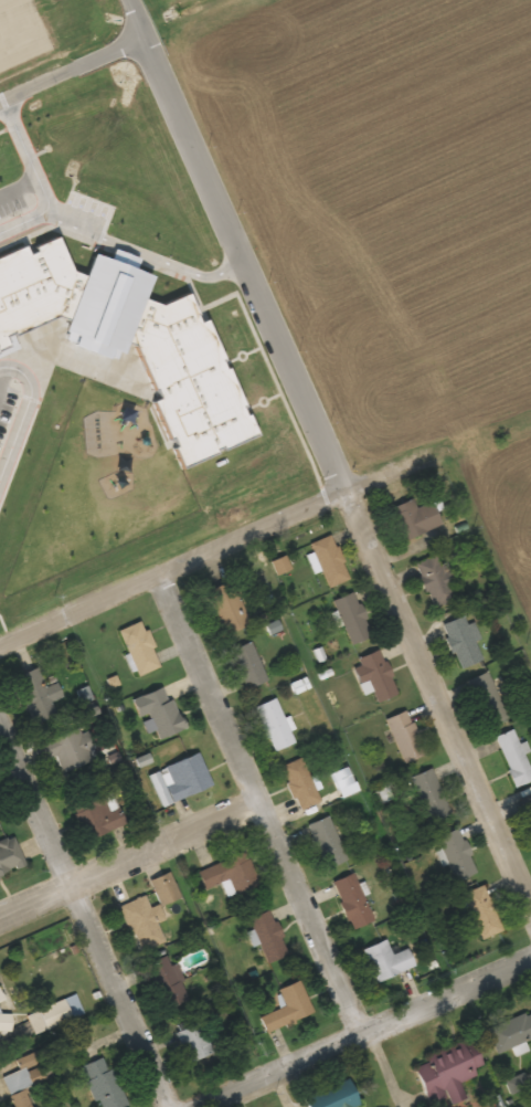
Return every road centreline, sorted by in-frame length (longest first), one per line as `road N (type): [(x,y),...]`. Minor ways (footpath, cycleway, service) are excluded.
road 1 (residential): [(396,1106),(270,805),(158,574)]
road 2 (residential): [(343,494),(127,0)]
road 3 (residential): [(530,900),(343,494)]
road 4 (residential): [(170,1106),(0,723)]
road 5 (tertiary): [(170,1106),(530,948)]
road 6 (residential): [(343,494),(0,647)]
road 7 (residential): [(0,928),(270,805)]
road 8 (residential): [(0,103),(145,39)]

